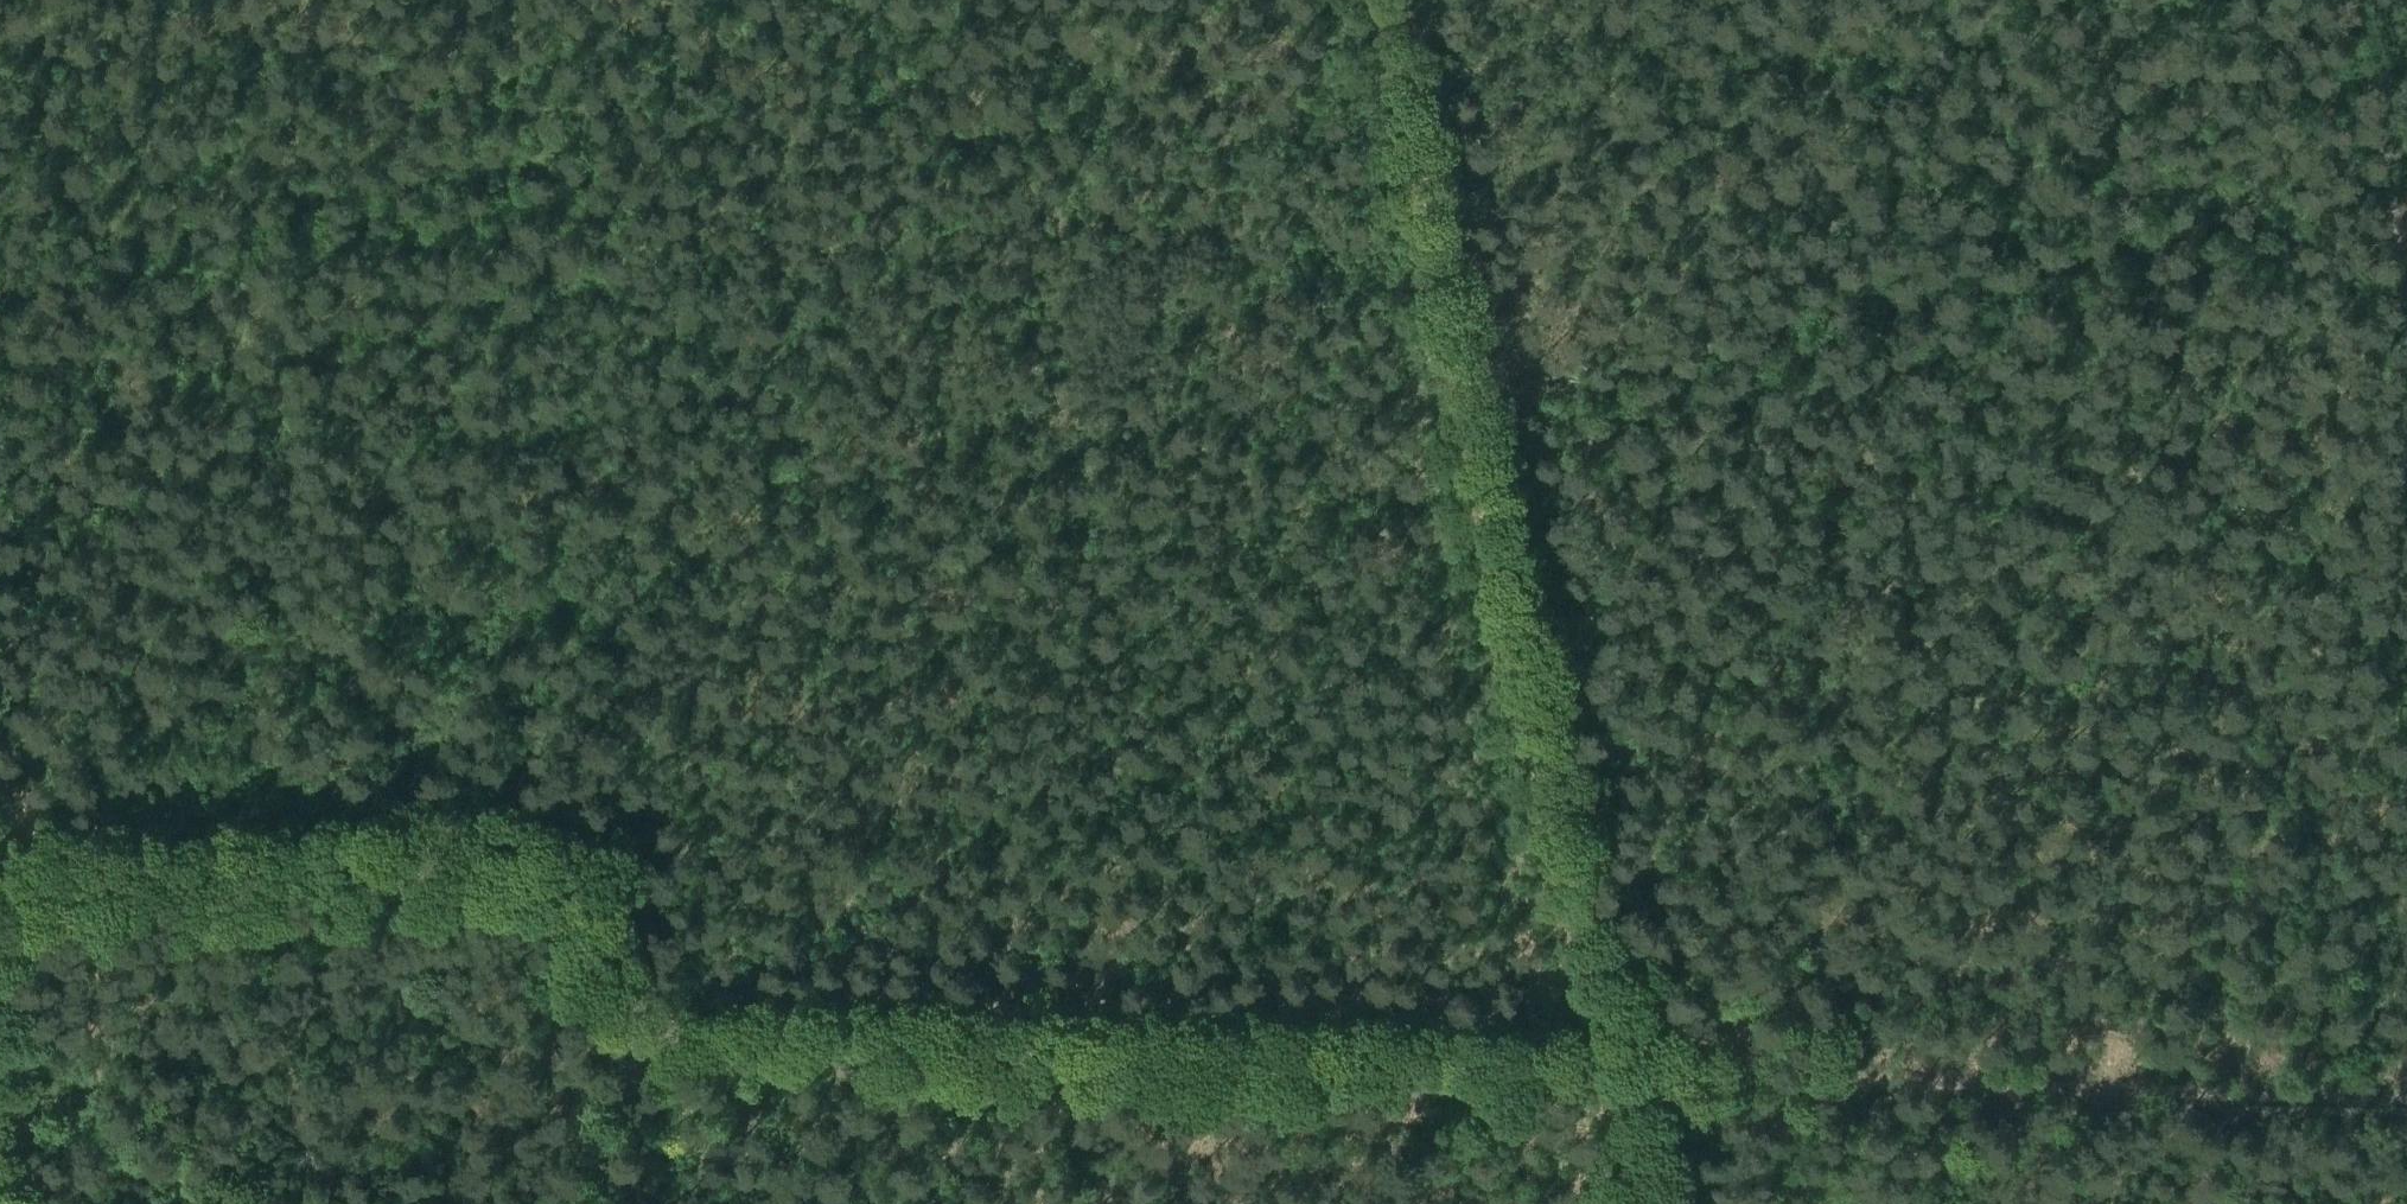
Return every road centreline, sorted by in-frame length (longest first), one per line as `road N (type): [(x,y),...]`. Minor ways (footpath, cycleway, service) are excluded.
road 1 (track): [(2406,1097),(696,1036),(647,1023),(621,998),(568,897),(549,877),(498,856),(0,880)]
road 2 (track): [(2406,294),(2350,0)]
road 3 (track): [(639,1203),(623,1083),(632,1042)]

